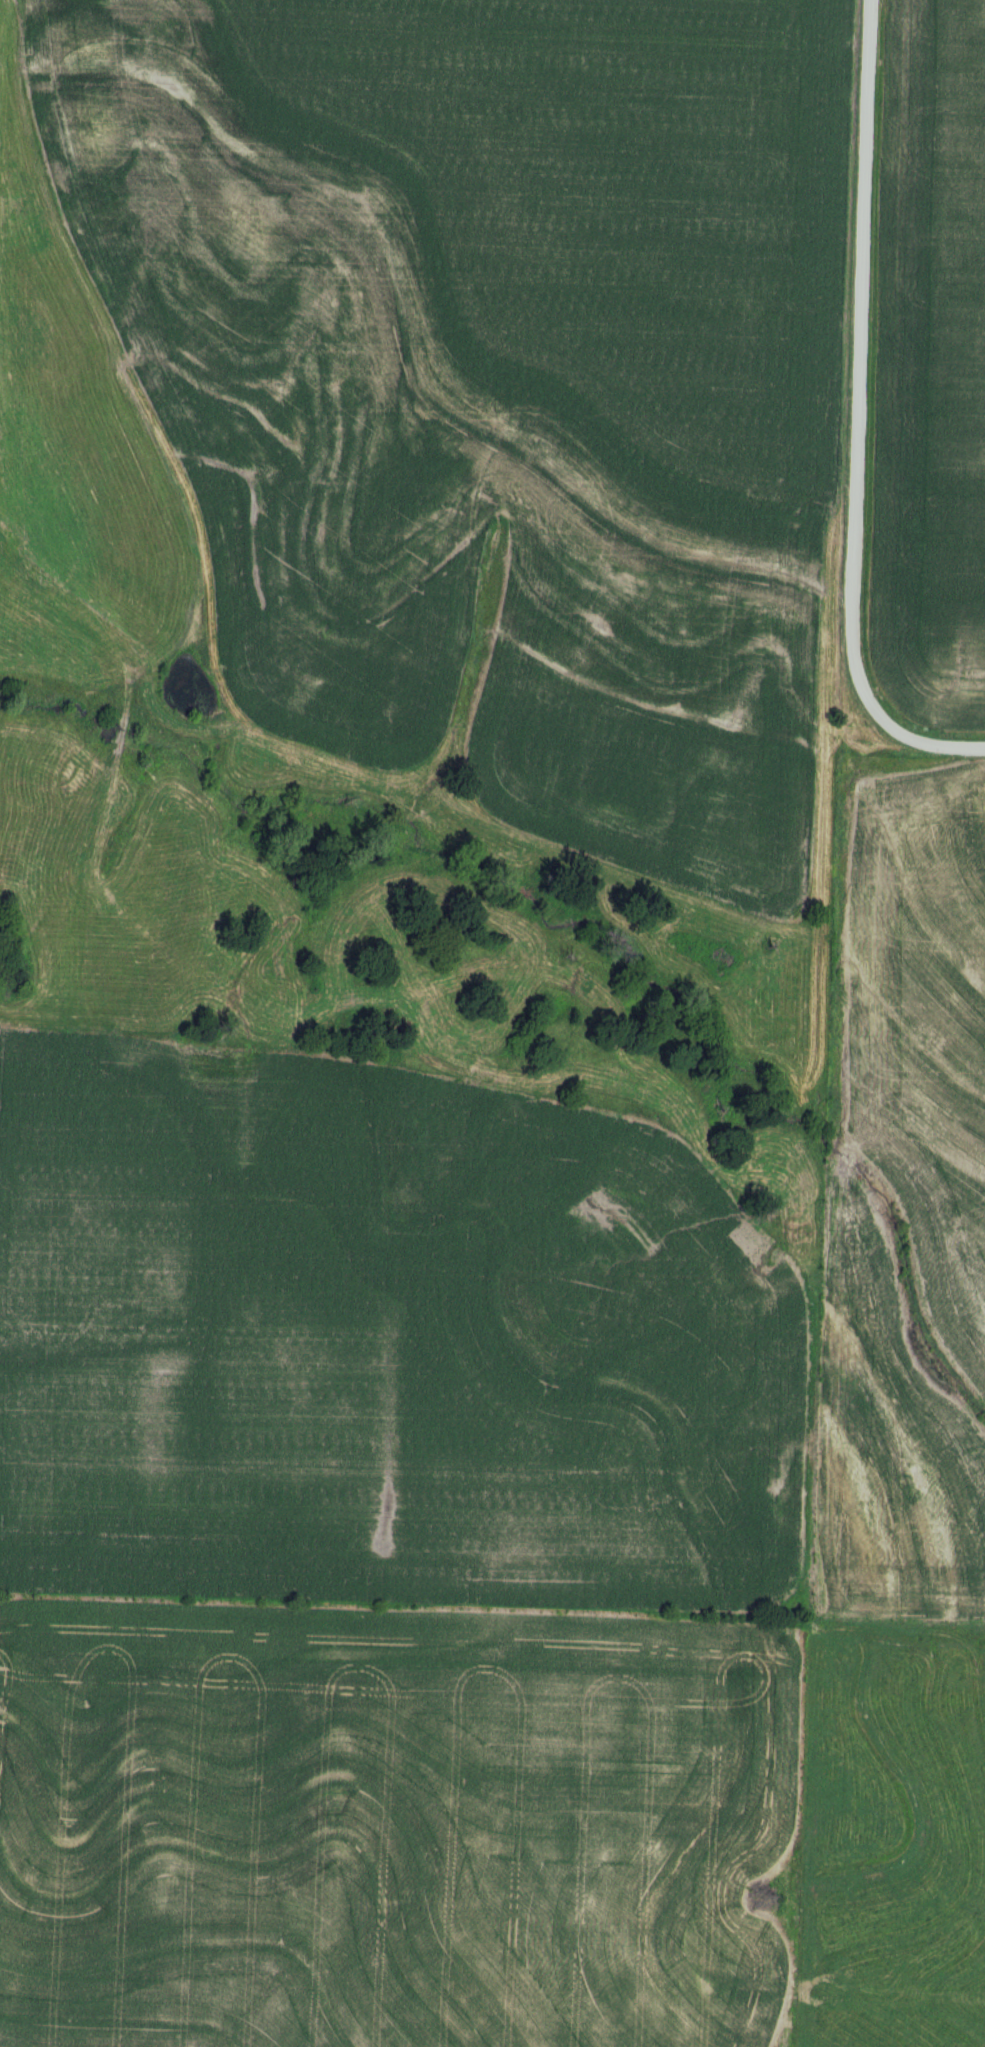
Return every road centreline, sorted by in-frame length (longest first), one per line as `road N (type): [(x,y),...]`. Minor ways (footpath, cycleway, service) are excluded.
road 1 (residential): [(872,0),(852,649),(866,694),(892,731),(919,744),(984,748)]

